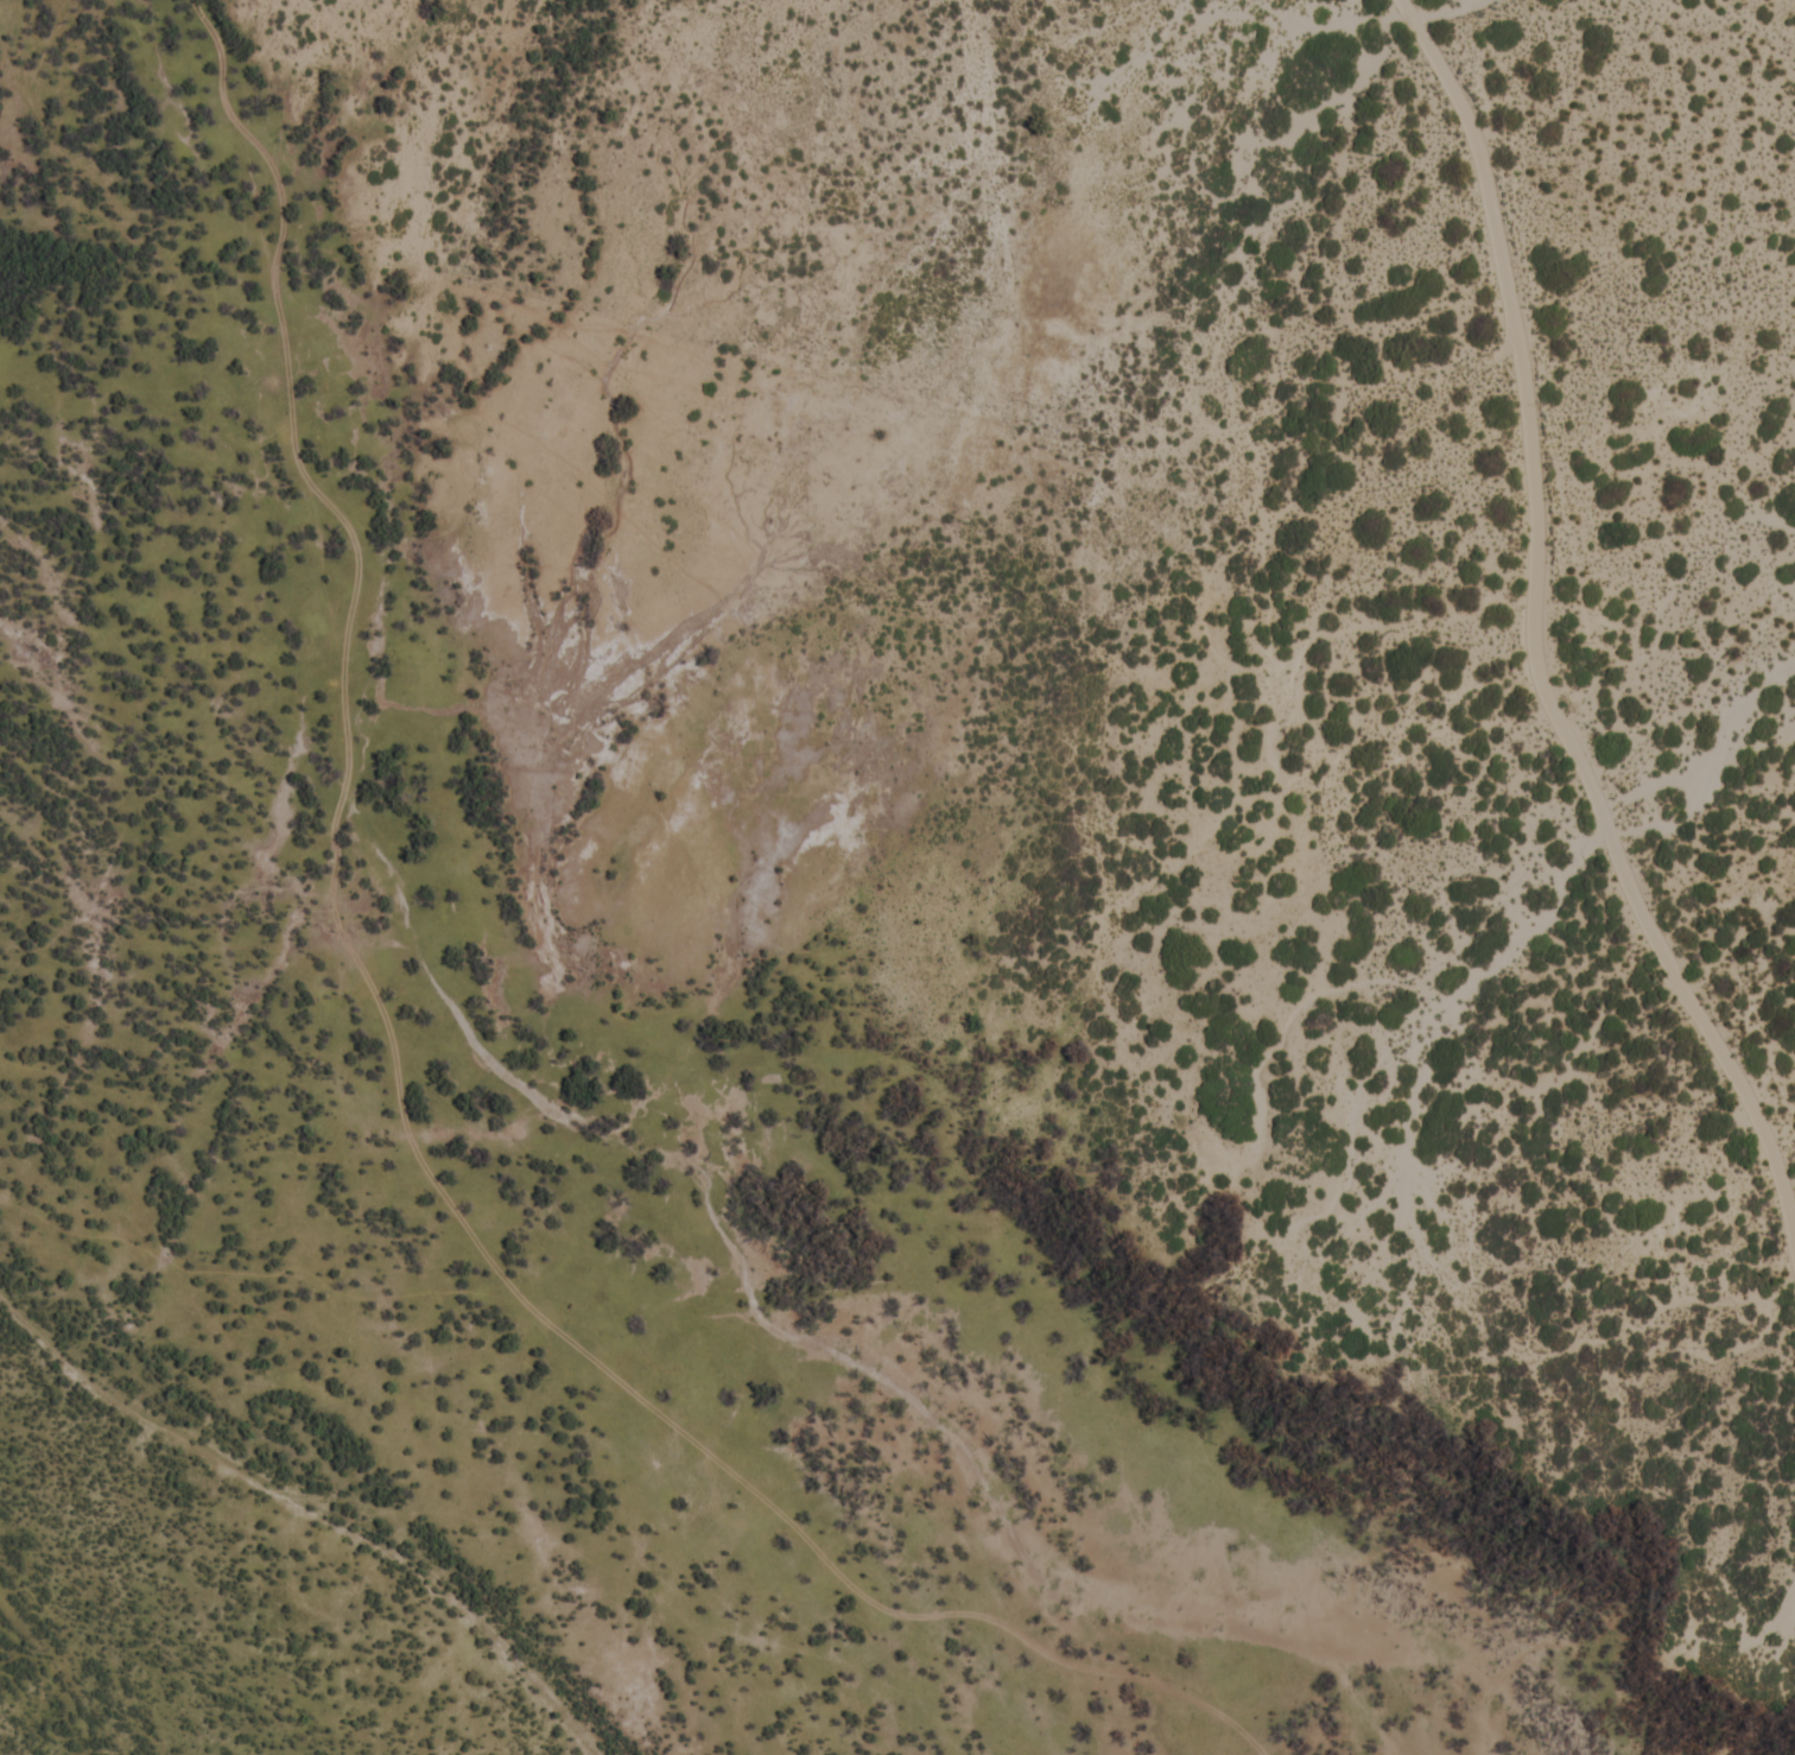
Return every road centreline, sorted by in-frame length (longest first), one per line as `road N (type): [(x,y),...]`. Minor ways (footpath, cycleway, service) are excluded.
road 1 (residential): [(1445,1754),(1351,1613),(803,0)]
road 2 (residential): [(1344,1577),(1794,1024)]
road 3 (residential): [(1238,1268),(1197,1525),(1144,1651)]

